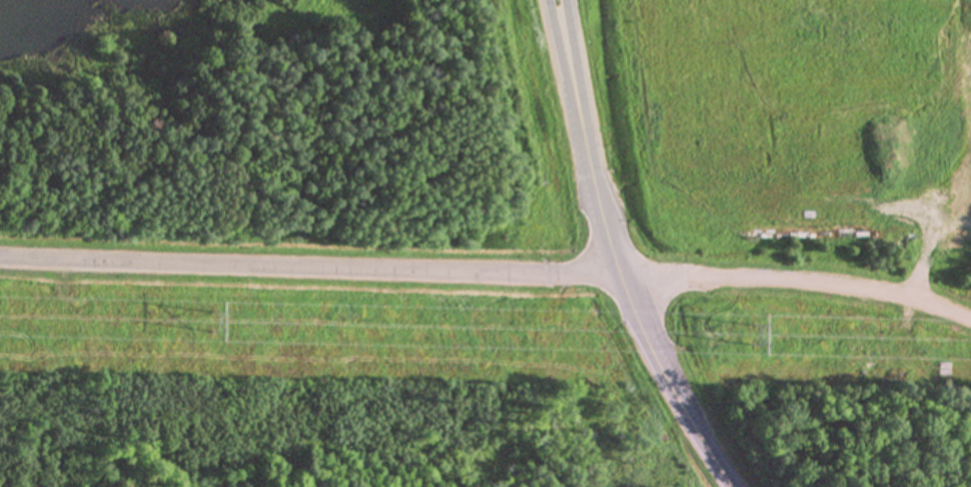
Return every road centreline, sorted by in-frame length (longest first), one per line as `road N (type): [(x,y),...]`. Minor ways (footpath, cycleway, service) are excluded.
road 1 (residential): [(0,258),(715,278)]
road 2 (tertiary): [(732,486),(613,274),(589,181)]
road 3 (residential): [(715,278),(848,288),(970,321)]
road 4 (tertiary): [(548,0),(589,181)]
road 5 (tertiary): [(589,181),(589,128),(567,0)]

